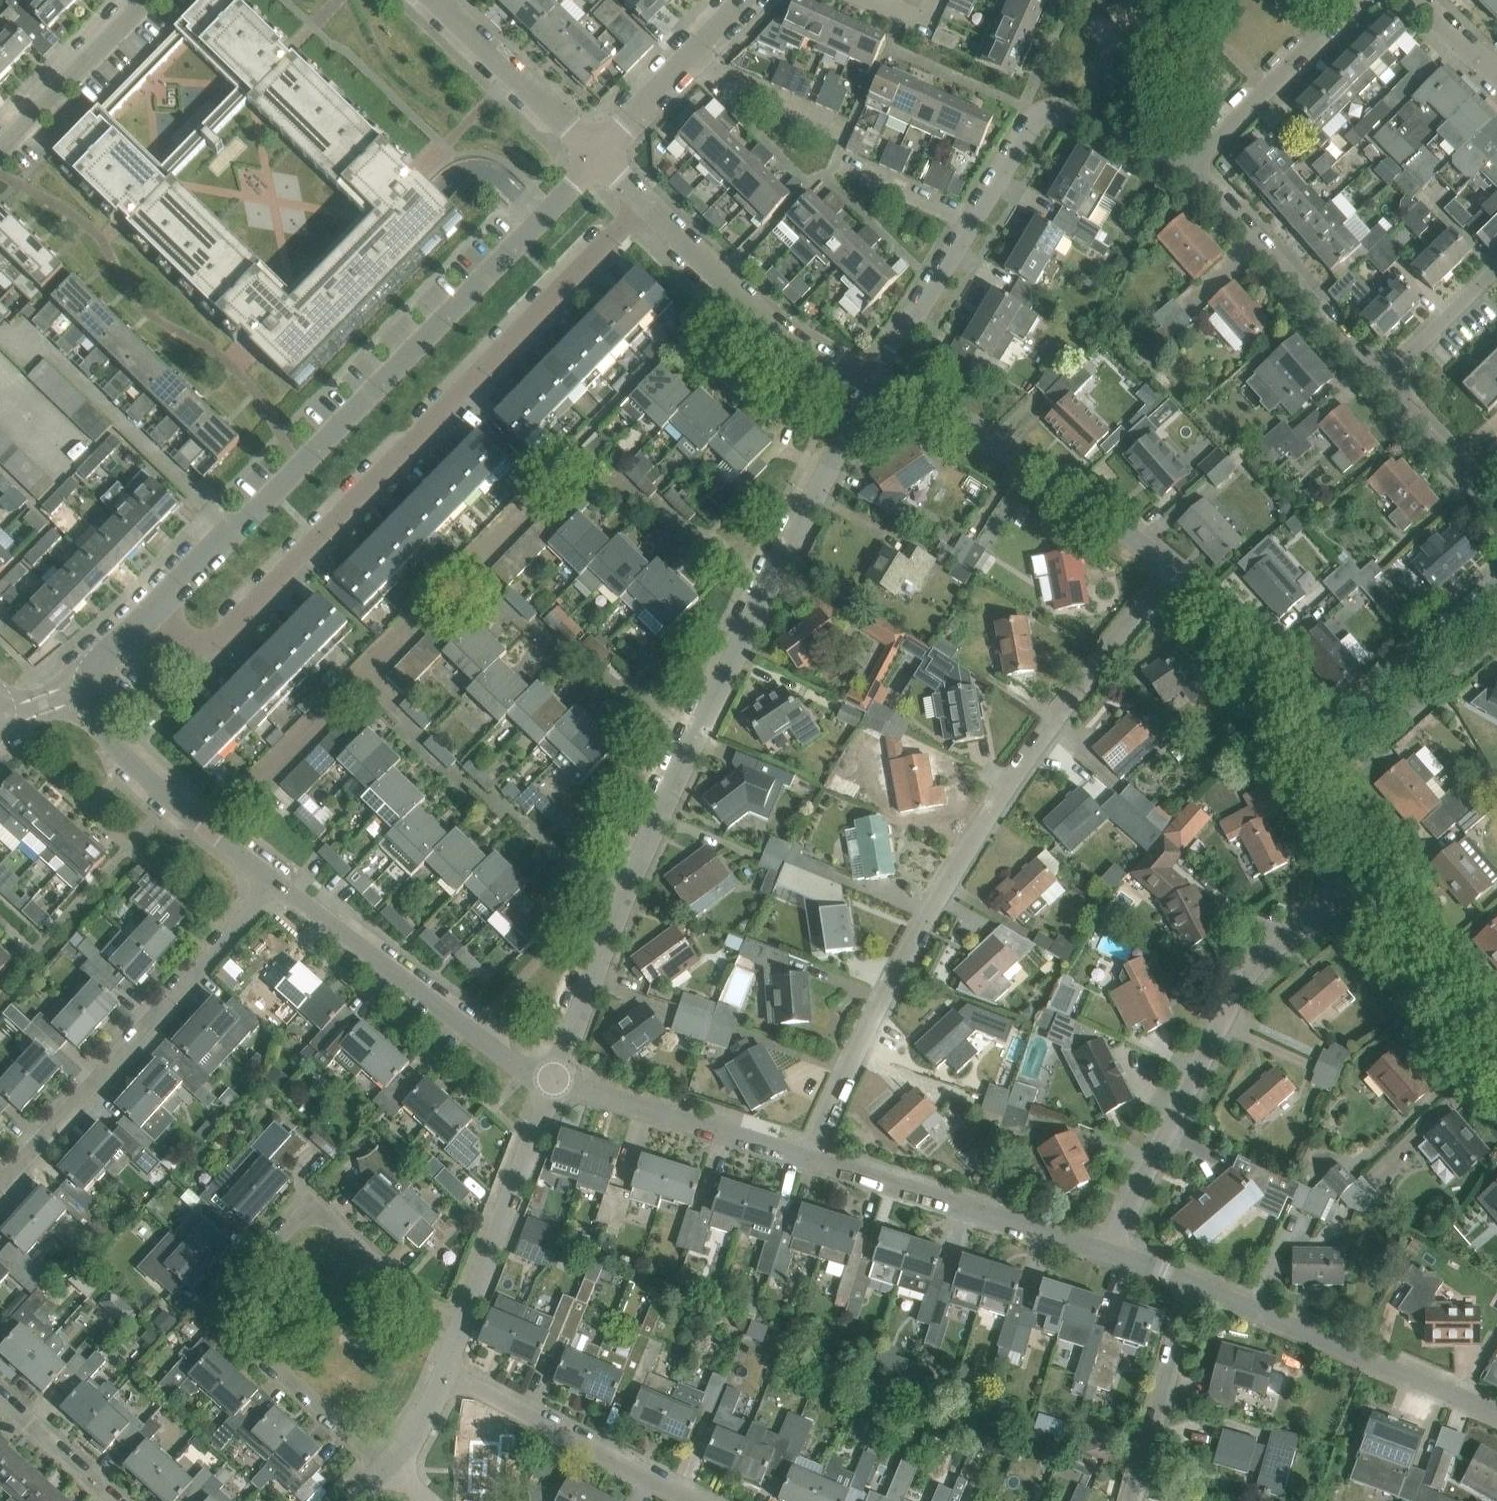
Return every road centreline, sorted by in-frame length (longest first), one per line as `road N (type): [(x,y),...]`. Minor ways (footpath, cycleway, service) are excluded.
road 1 (residential): [(555,1080),(761,583),(871,382)]
road 2 (residential): [(651,206),(199,659),(151,614)]
road 3 (residential): [(811,1159),(924,929),(1079,696),(1178,567)]
road 4 (residential): [(151,614),(595,151)]
road 5 (residential): [(391,1465),(224,1314),(224,1283),(294,1212),(310,1207),(332,1216),(460,1337)]
road 6 (unclassified): [(1110,1254),(1210,1021),(1260,958),(1363,861)]
road 7 (residential): [(0,1187),(282,885)]
road 8 (residential): [(1178,567),(1097,496),(871,382)]
road 9 (residential): [(871,382),(1039,121),(1055,106),(1075,112)]
road 10 (residential): [(555,1080),(282,885)]
road 11 (residential): [(1496,1413),(1192,1282)]
road 12 (residential): [(1110,1254),(811,1159)]
road 13 (residential): [(871,382),(771,328),(651,206)]
road 14 (residential): [(282,885),(120,752),(94,726),(86,691)]
road 15 (residential): [(1379,382),(1196,170)]
road 16 (residential): [(690,1500),(445,1374)]
road 17 (residential): [(460,1337),(555,1080)]
road 18 (residential): [(811,1159),(555,1080)]
road 19 (residential): [(1294,736),(1493,567)]
road 20 (residential): [(1496,1072),(1437,1003),(1363,861)]
road 21 (residential): [(1196,170),(1367,0)]
road 22 (unclassified): [(1132,1500),(1192,1282)]
road 23 (residential): [(595,151),(439,0)]
road 24 (residential): [(595,151),(746,0)]
road 25 (residential): [(1294,736),(1213,598),(1178,567)]
road 26 (residential): [(0,149),(143,0)]
road 27 (residential): [(1496,509),(1379,382)]
road 28 (residential): [(1496,273),(1379,382)]
road 29 (residential): [(112,1500),(0,1400)]
road 30 (residential): [(1363,861),(1294,736)]
road 31 (residential): [(1196,170),(1075,112)]

